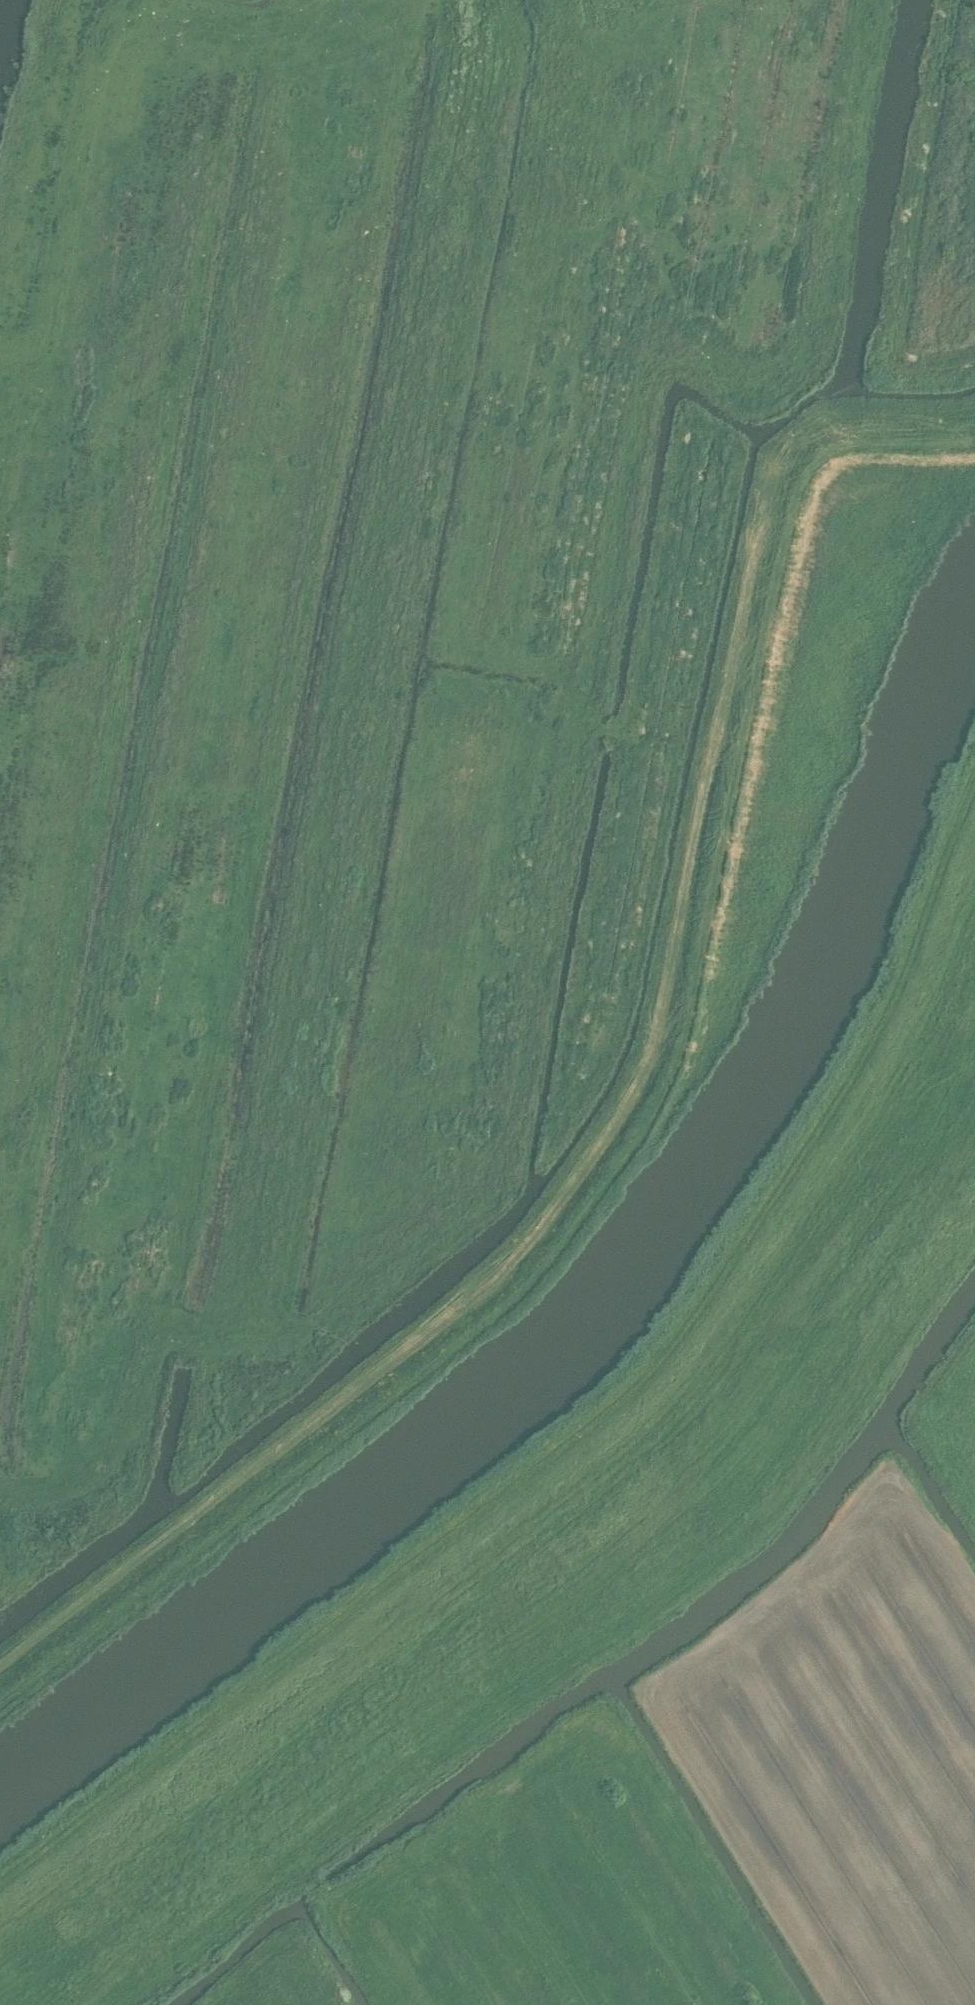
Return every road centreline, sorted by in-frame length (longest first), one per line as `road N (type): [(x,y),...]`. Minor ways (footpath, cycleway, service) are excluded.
road 1 (track): [(315,0),(269,28),(142,17),(110,43),(43,352),(0,351)]

